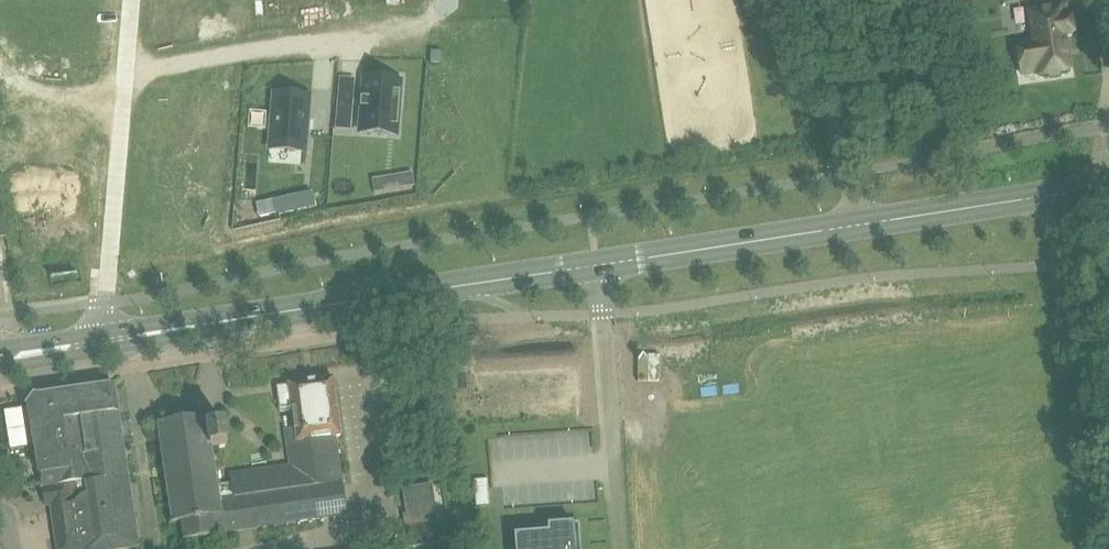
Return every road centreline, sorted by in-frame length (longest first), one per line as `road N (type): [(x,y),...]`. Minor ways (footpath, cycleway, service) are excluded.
road 1 (primary): [(0,357),(1108,185)]

